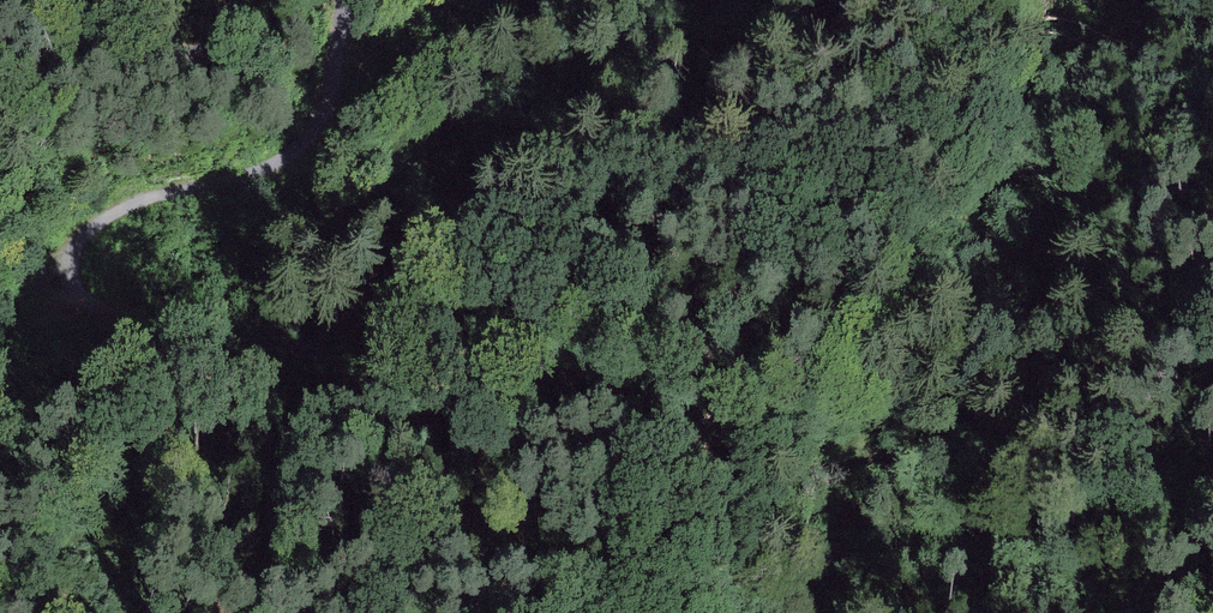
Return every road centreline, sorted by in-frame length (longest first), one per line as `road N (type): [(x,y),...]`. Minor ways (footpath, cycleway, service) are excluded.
road 1 (track): [(882,234),(845,218),(769,209),(662,219),(602,245),(553,300),(489,348),(436,364),(337,349),(242,348),(71,305),(58,265),(86,224),(264,174),(303,154),(326,122),(352,0)]
road 2 (track): [(436,364),(486,371),(521,363),(629,318),(661,317),(700,334),(718,357),(723,415)]
road 3 (track): [(0,84),(220,50),(240,0)]

